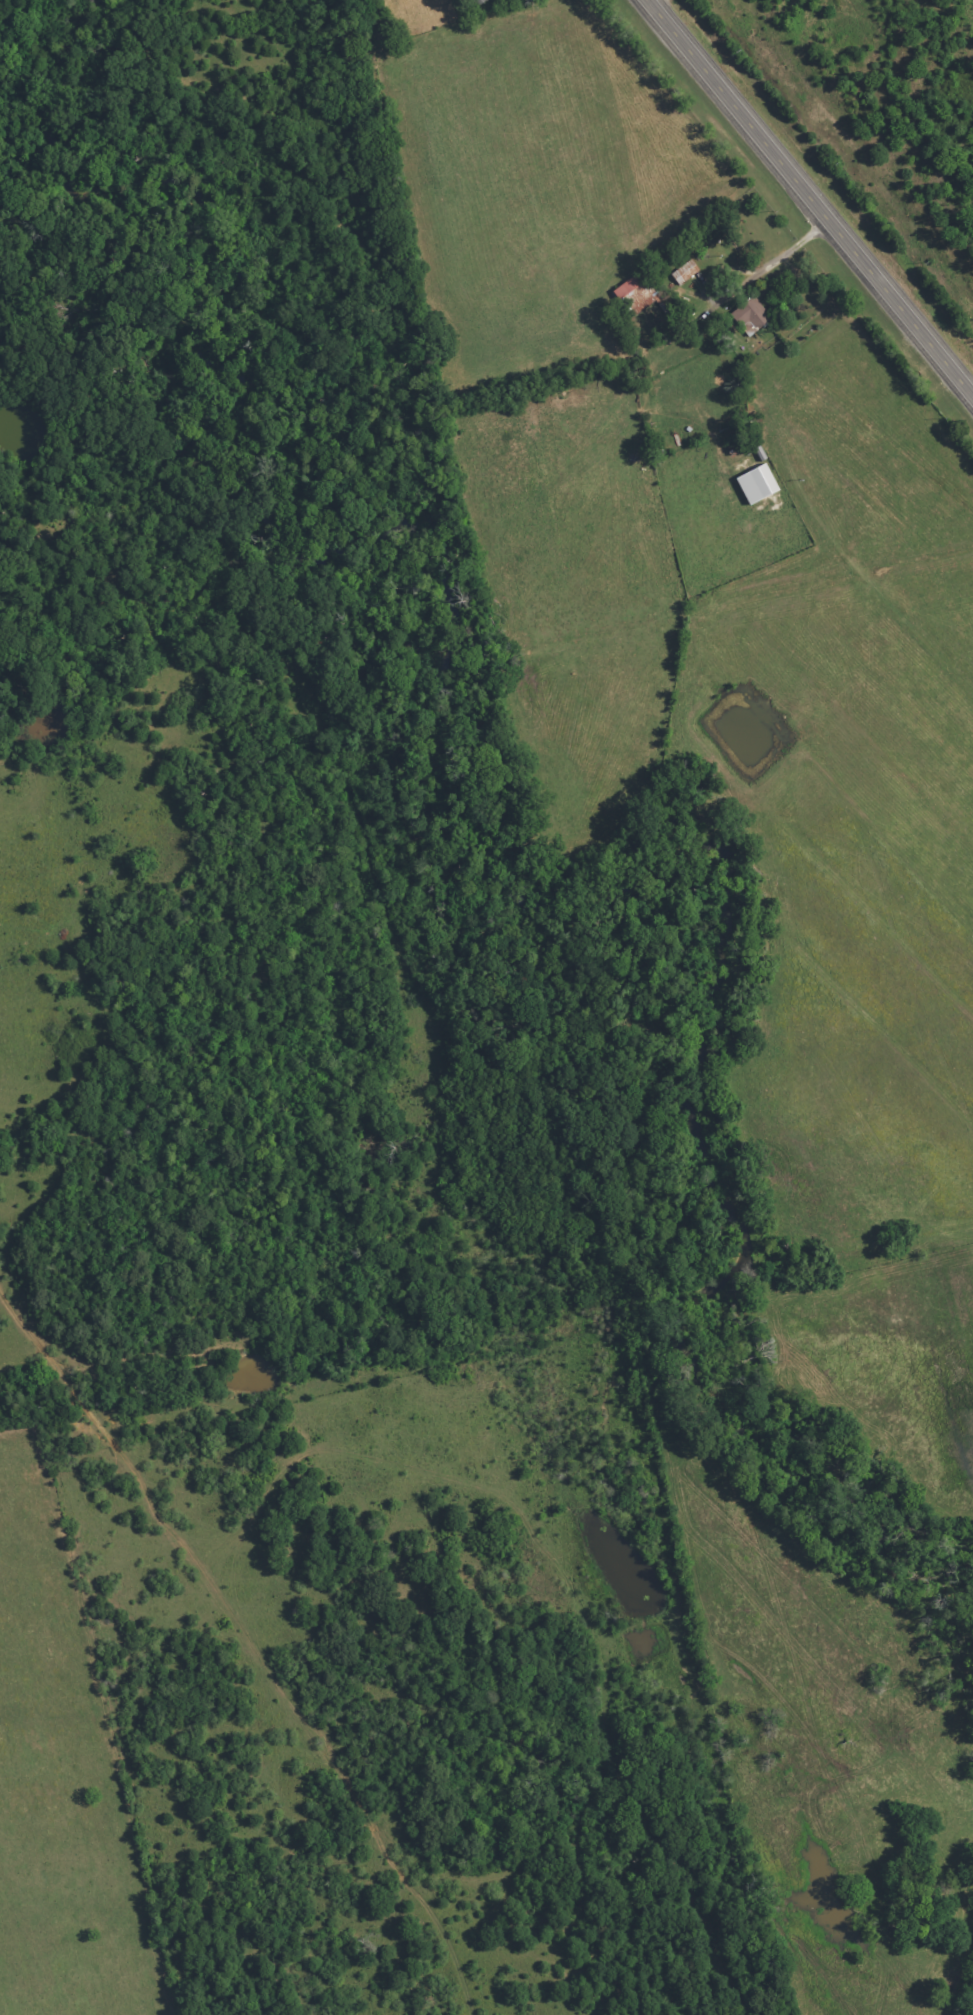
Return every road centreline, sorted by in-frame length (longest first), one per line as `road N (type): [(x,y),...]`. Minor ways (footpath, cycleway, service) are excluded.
road 1 (primary): [(972,399),(647,0)]

